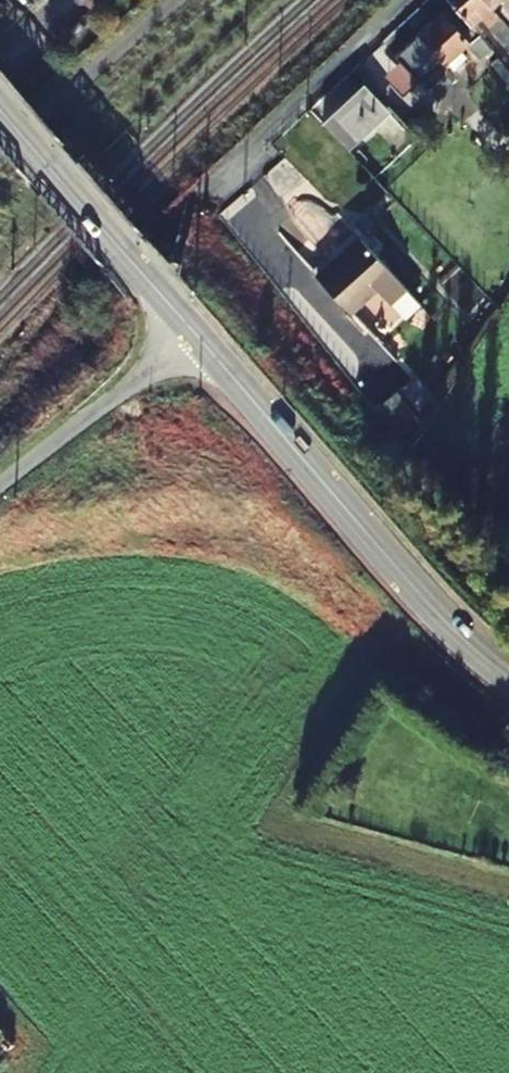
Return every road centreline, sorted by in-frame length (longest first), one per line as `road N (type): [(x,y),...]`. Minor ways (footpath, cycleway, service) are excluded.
road 1 (tertiary): [(195,332),(424,588),(508,668)]
road 2 (tertiary): [(0,106),(195,332)]
road 3 (residential): [(196,200),(410,0)]
road 4 (residential): [(0,489),(195,332)]

